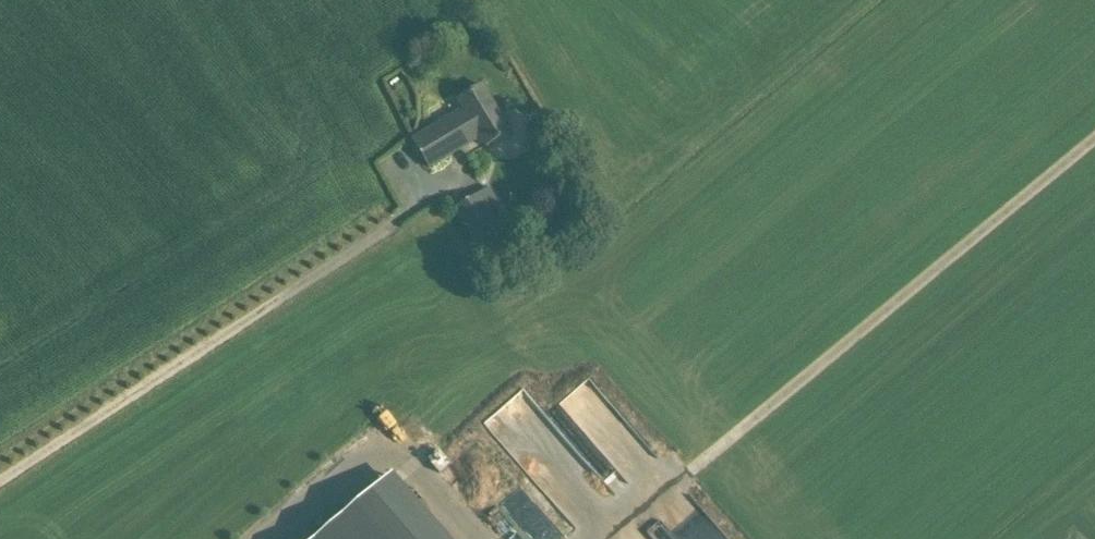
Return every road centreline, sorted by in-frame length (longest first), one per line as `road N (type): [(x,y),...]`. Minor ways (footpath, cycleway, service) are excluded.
road 1 (track): [(607,538),(1094,144)]
road 2 (unclassified): [(0,449),(436,177)]

